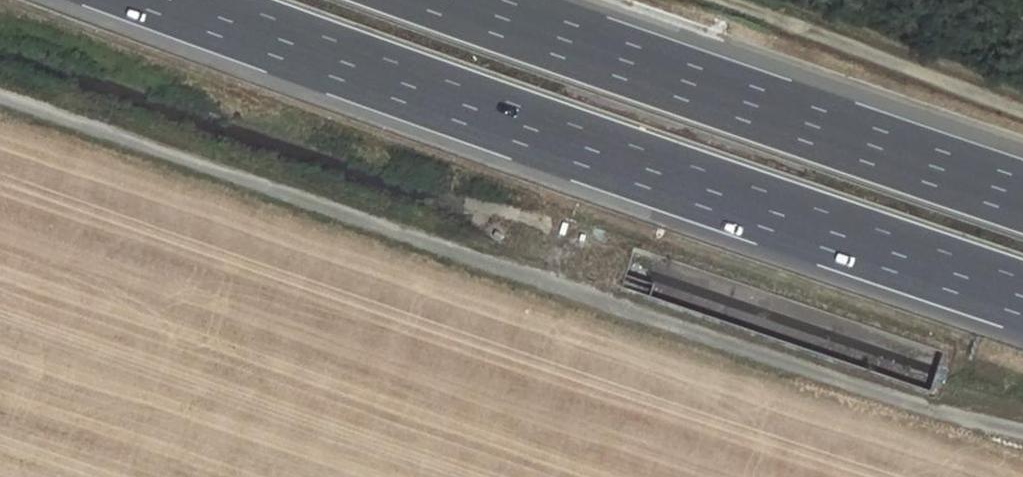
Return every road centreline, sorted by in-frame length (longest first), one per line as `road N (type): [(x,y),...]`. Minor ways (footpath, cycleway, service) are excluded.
road 1 (track): [(0,92),(1022,435)]
road 2 (motorway): [(171,0),(1022,297)]
road 3 (motorway): [(1022,196),(454,0)]
road 4 (track): [(722,0),(1022,109)]

